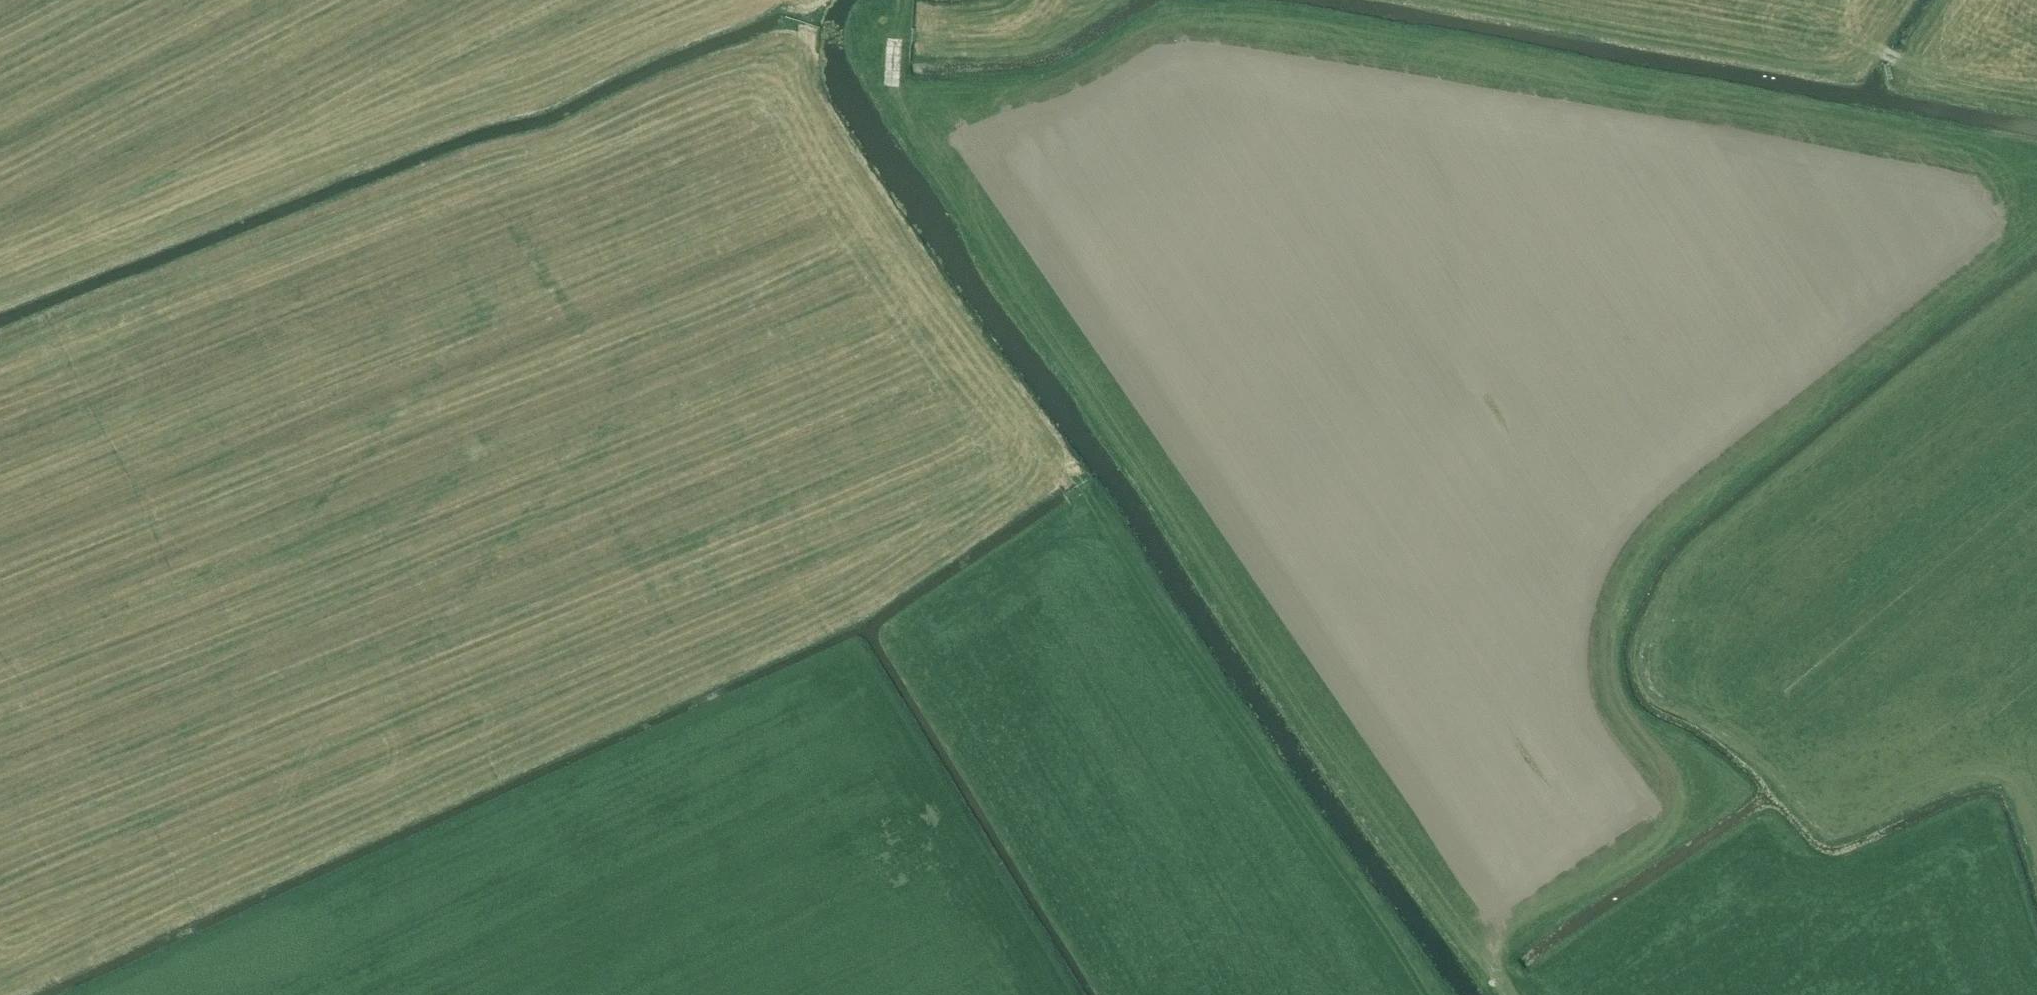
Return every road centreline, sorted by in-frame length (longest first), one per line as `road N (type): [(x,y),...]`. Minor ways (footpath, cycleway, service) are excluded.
road 1 (track): [(1055,994),(982,879)]

